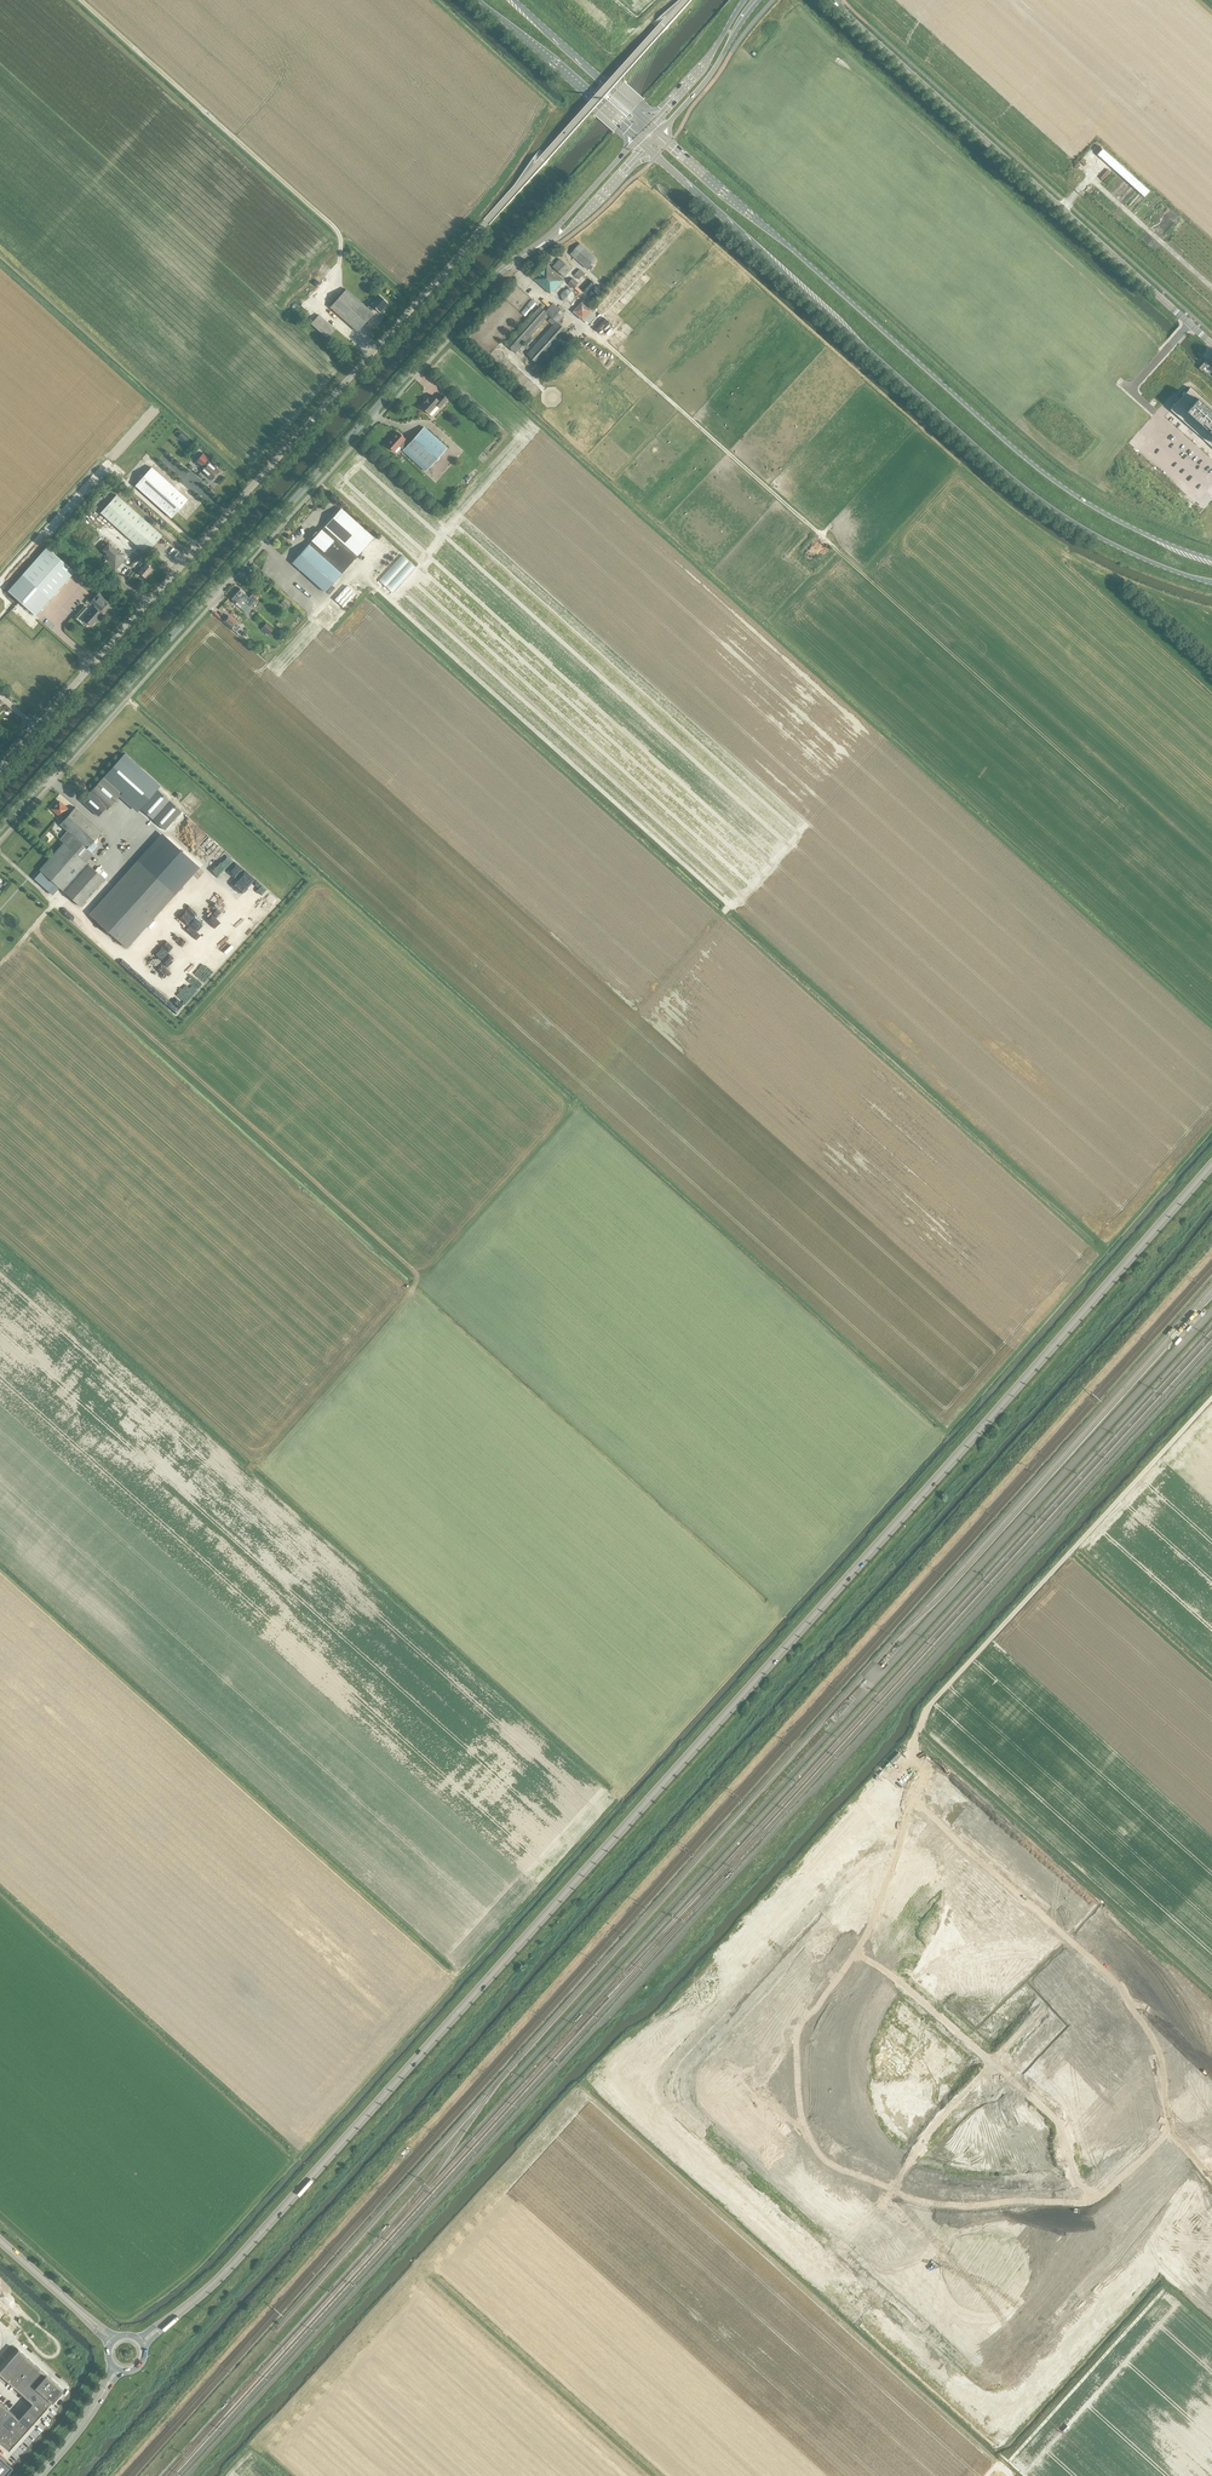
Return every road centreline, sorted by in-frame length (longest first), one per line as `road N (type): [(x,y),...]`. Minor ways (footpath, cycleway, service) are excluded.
road 1 (track): [(1211,1249),(112,2475)]
road 2 (secondary): [(171,2318),(228,2268),(1211,1163)]
road 3 (unclassified): [(0,766),(686,0)]
road 4 (track): [(920,1814),(935,1868),(923,1907),(840,1963),(836,2001),(849,2148),(871,2223),(906,2290),(930,2318),(962,2335),(994,2333),(1026,2313),(1059,2242),(1081,2212),(1113,2191),(1143,2184),(1184,2193),(1211,2211)]
road 5 (tertiary): [(0,827),(481,289),(519,256)]
road 6 (track): [(258,538),(326,601),(354,570),(727,903),(809,810)]
road 7 (secondary): [(657,157),(1036,497),(1142,558),(1211,583)]
road 8 (secondary): [(1211,560),(1149,536),(1045,475),(660,133)]
road 9 (track): [(772,622),(784,632),(849,564),(507,264)]
road 10 (track): [(372,354),(320,306),(338,284),(338,231),(81,0)]
road 11 (track): [(1165,350),(829,51),(854,22)]
road 12 (track): [(913,1743),(931,1704),(1211,1399)]
road 13 (unclassified): [(844,12),(1062,208)]
road 14 (track): [(0,591),(110,469),(197,546)]
road 15 (track): [(988,2475),(1165,2289)]
road 16 (secondary): [(480,0),(637,139)]
road 17 (unclassified): [(1062,208),(1191,322)]
road 18 (tertiary): [(637,139),(519,256)]
road 19 (tertiary): [(660,133),(759,0)]
road 20 (secondary): [(636,111),(514,0)]
road 21 (tertiary): [(519,256),(558,237),(626,170)]
road 22 (track): [(814,2127),(786,2135),(758,2073),(731,2047)]
road 23 (unclassified): [(1191,322),(1130,389),(1159,416)]
road 24 (track): [(392,603),(472,508)]
road 25 (tertiary): [(744,0),(674,98)]

